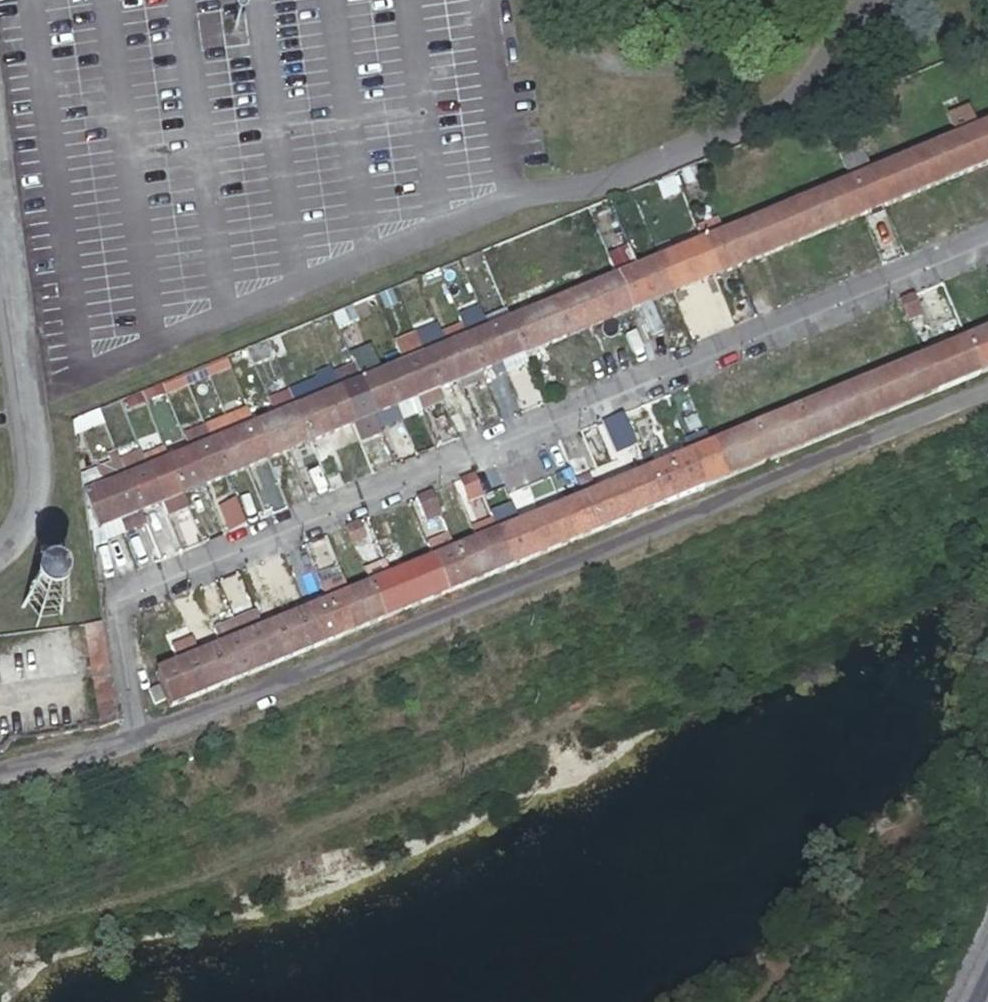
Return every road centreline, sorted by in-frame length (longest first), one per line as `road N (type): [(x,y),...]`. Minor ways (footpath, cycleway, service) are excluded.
road 1 (residential): [(987,235),(128,589),(118,613),(134,736)]
road 2 (residential): [(134,736),(987,391)]
road 3 (residential): [(0,768),(134,736)]

